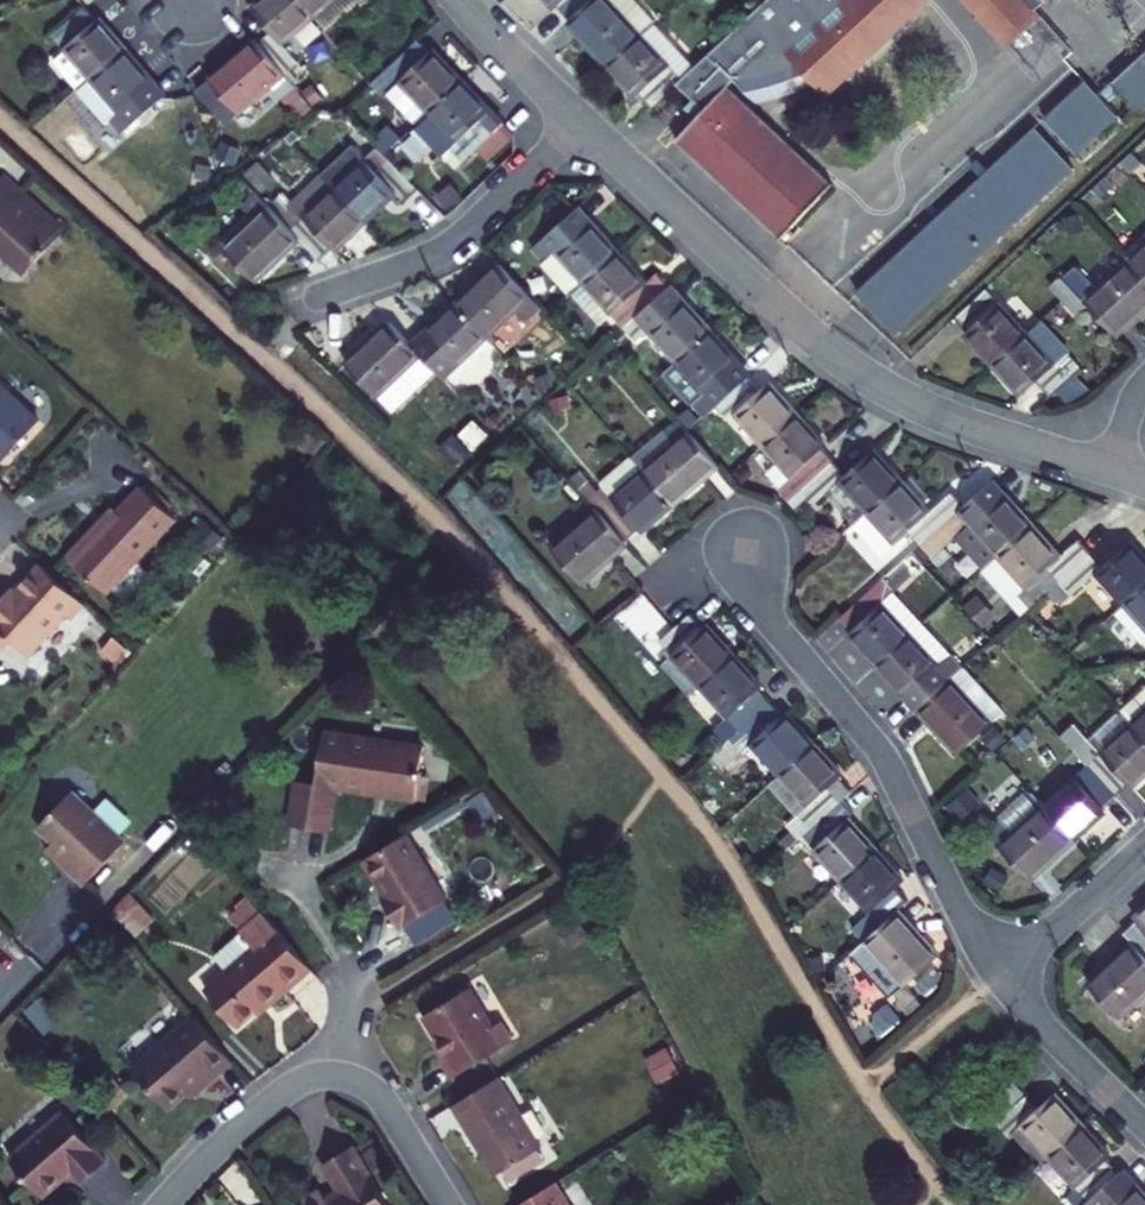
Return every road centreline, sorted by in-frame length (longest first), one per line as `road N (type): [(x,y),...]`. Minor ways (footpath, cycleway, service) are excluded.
road 1 (residential): [(1112,472),(943,418),(852,366),(580,123)]
road 2 (residential): [(1000,974),(952,898),(888,767),(767,613),(740,524)]
road 3 (residential): [(580,123),(445,248),(317,297)]
road 4 (residential): [(164,1204),(273,1096),(303,1081),(339,1077)]
road 5 (residential): [(1144,1128),(1000,974)]
road 6 (residential): [(1000,974),(1144,848)]
road 7 (residential): [(580,123),(456,0)]
road 8 (residential): [(339,1077),(381,1098),(449,1204)]
road 9 (residential): [(0,1004),(108,889)]

